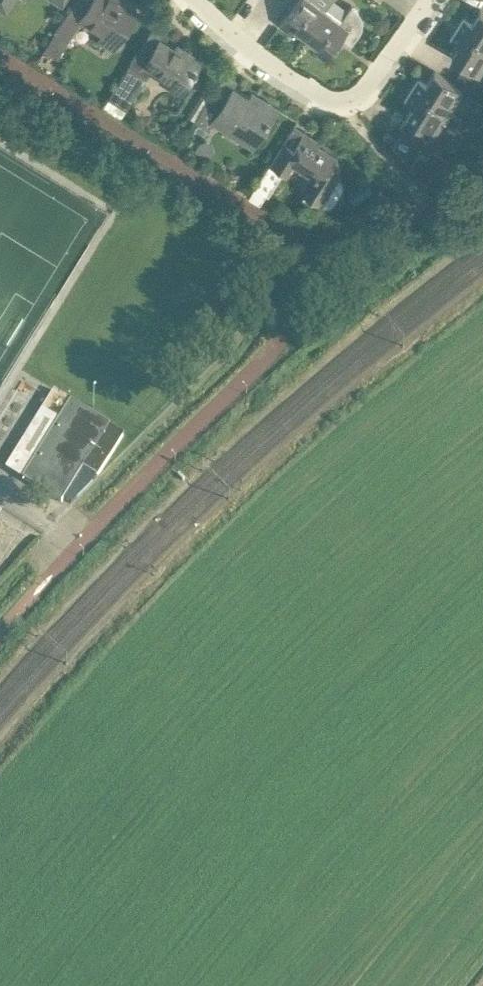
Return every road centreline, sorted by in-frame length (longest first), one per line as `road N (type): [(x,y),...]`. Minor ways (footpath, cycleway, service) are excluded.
road 1 (unclassified): [(51,576),(256,370),(306,302),(314,261)]
road 2 (residential): [(314,261),(310,244),(293,230),(0,54)]
road 3 (residential): [(200,0),(253,50),(326,97),(346,98),(363,89),(428,0)]

